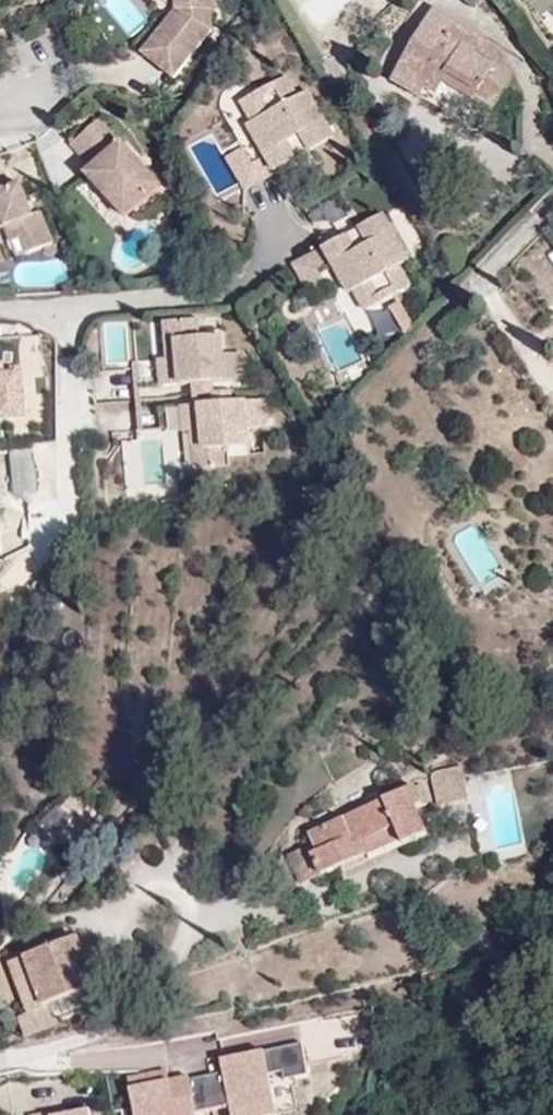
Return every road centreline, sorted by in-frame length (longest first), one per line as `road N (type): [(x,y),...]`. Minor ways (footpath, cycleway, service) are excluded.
road 1 (residential): [(0,316),(250,282)]
road 2 (residential): [(552,214),(501,262),(496,292),(514,326)]

